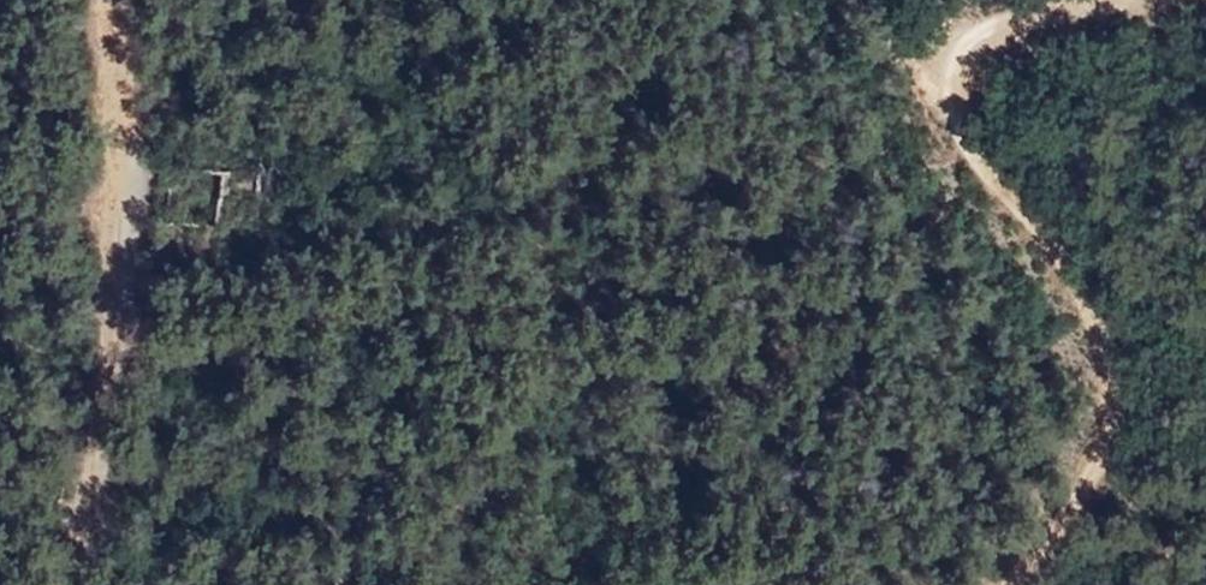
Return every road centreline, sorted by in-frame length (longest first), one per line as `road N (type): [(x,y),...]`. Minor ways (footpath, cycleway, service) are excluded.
road 1 (track): [(69,584),(107,344),(136,0)]
road 2 (track): [(942,72),(958,127),(1037,232),(1088,321),(1101,396),(1079,479),(1012,584)]
road 3 (track): [(1107,0),(1005,24),(942,72)]

